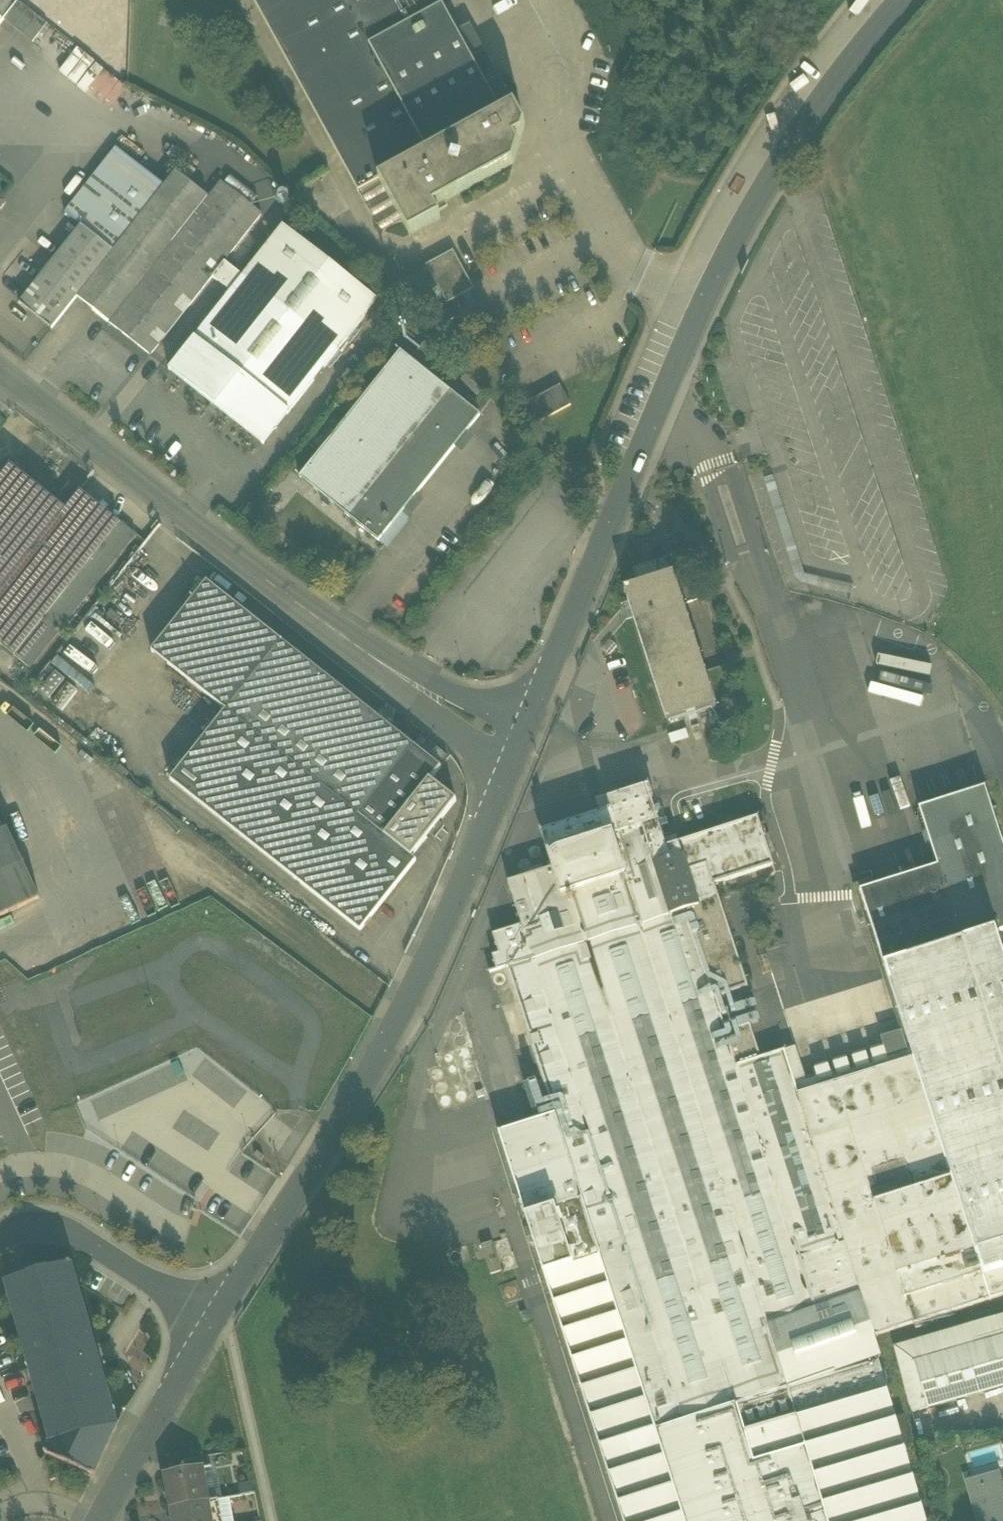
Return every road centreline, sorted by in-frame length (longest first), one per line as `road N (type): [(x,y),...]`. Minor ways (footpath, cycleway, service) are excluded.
road 1 (residential): [(519,746),(706,299),(831,79),(900,0)]
road 2 (residential): [(213,1325),(413,998),(519,746)]
road 3 (residential): [(519,746),(345,638),(0,371)]
road 4 (residential): [(213,1325),(80,1235),(20,1227),(0,1236)]
road 5 (residential): [(100,1520),(213,1325)]

